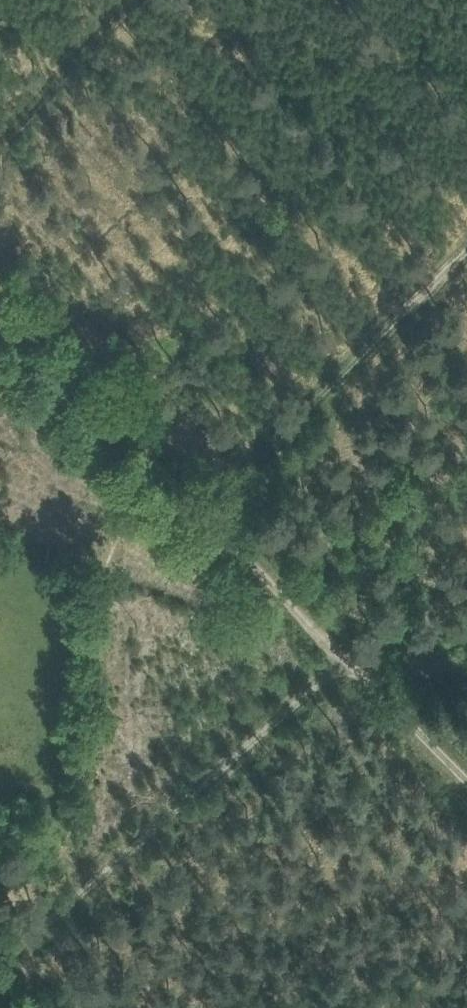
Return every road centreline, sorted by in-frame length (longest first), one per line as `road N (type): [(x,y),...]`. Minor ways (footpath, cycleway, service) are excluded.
road 1 (track): [(0,949),(333,647)]
road 2 (track): [(173,485),(333,374),(466,250)]
road 3 (track): [(251,567),(466,782)]
road 4 (track): [(0,310),(173,485)]

